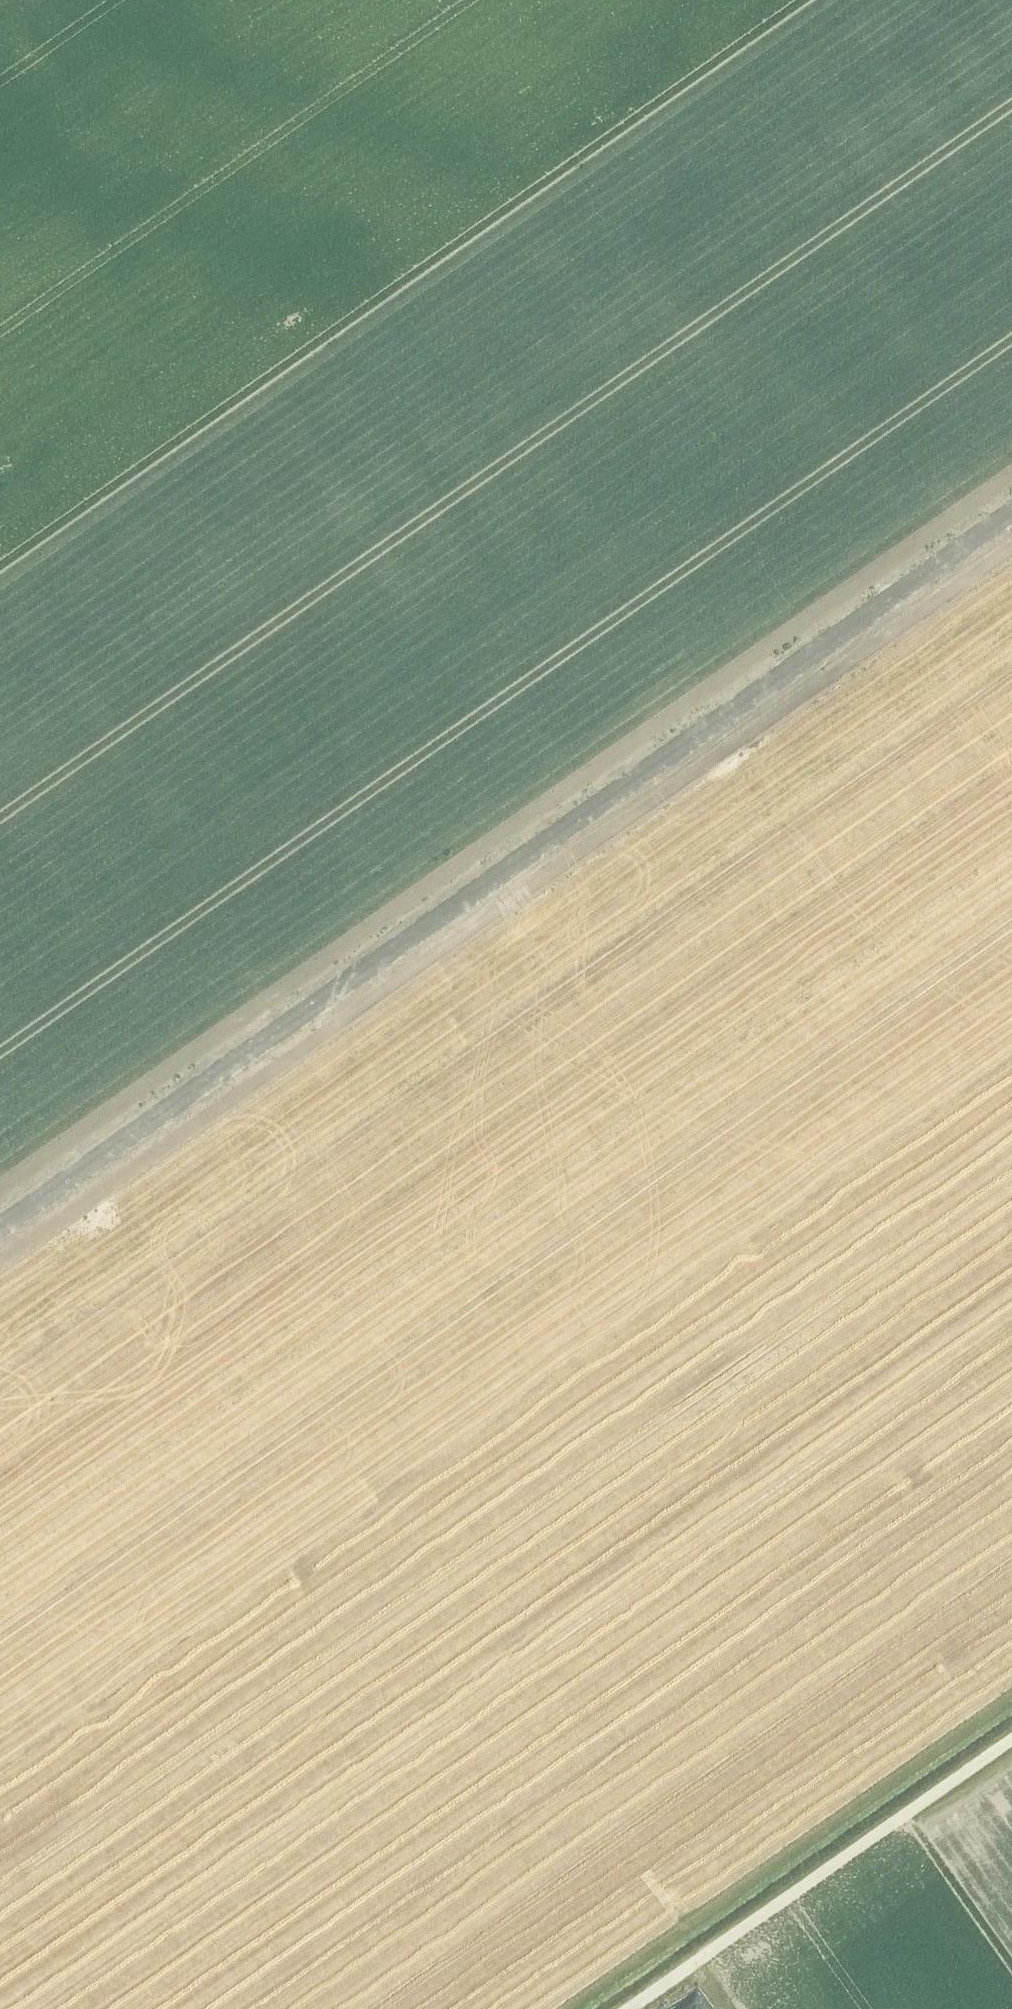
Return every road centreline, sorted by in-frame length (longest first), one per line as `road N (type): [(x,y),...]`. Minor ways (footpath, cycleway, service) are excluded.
road 1 (track): [(0,1231),(1011,517)]

